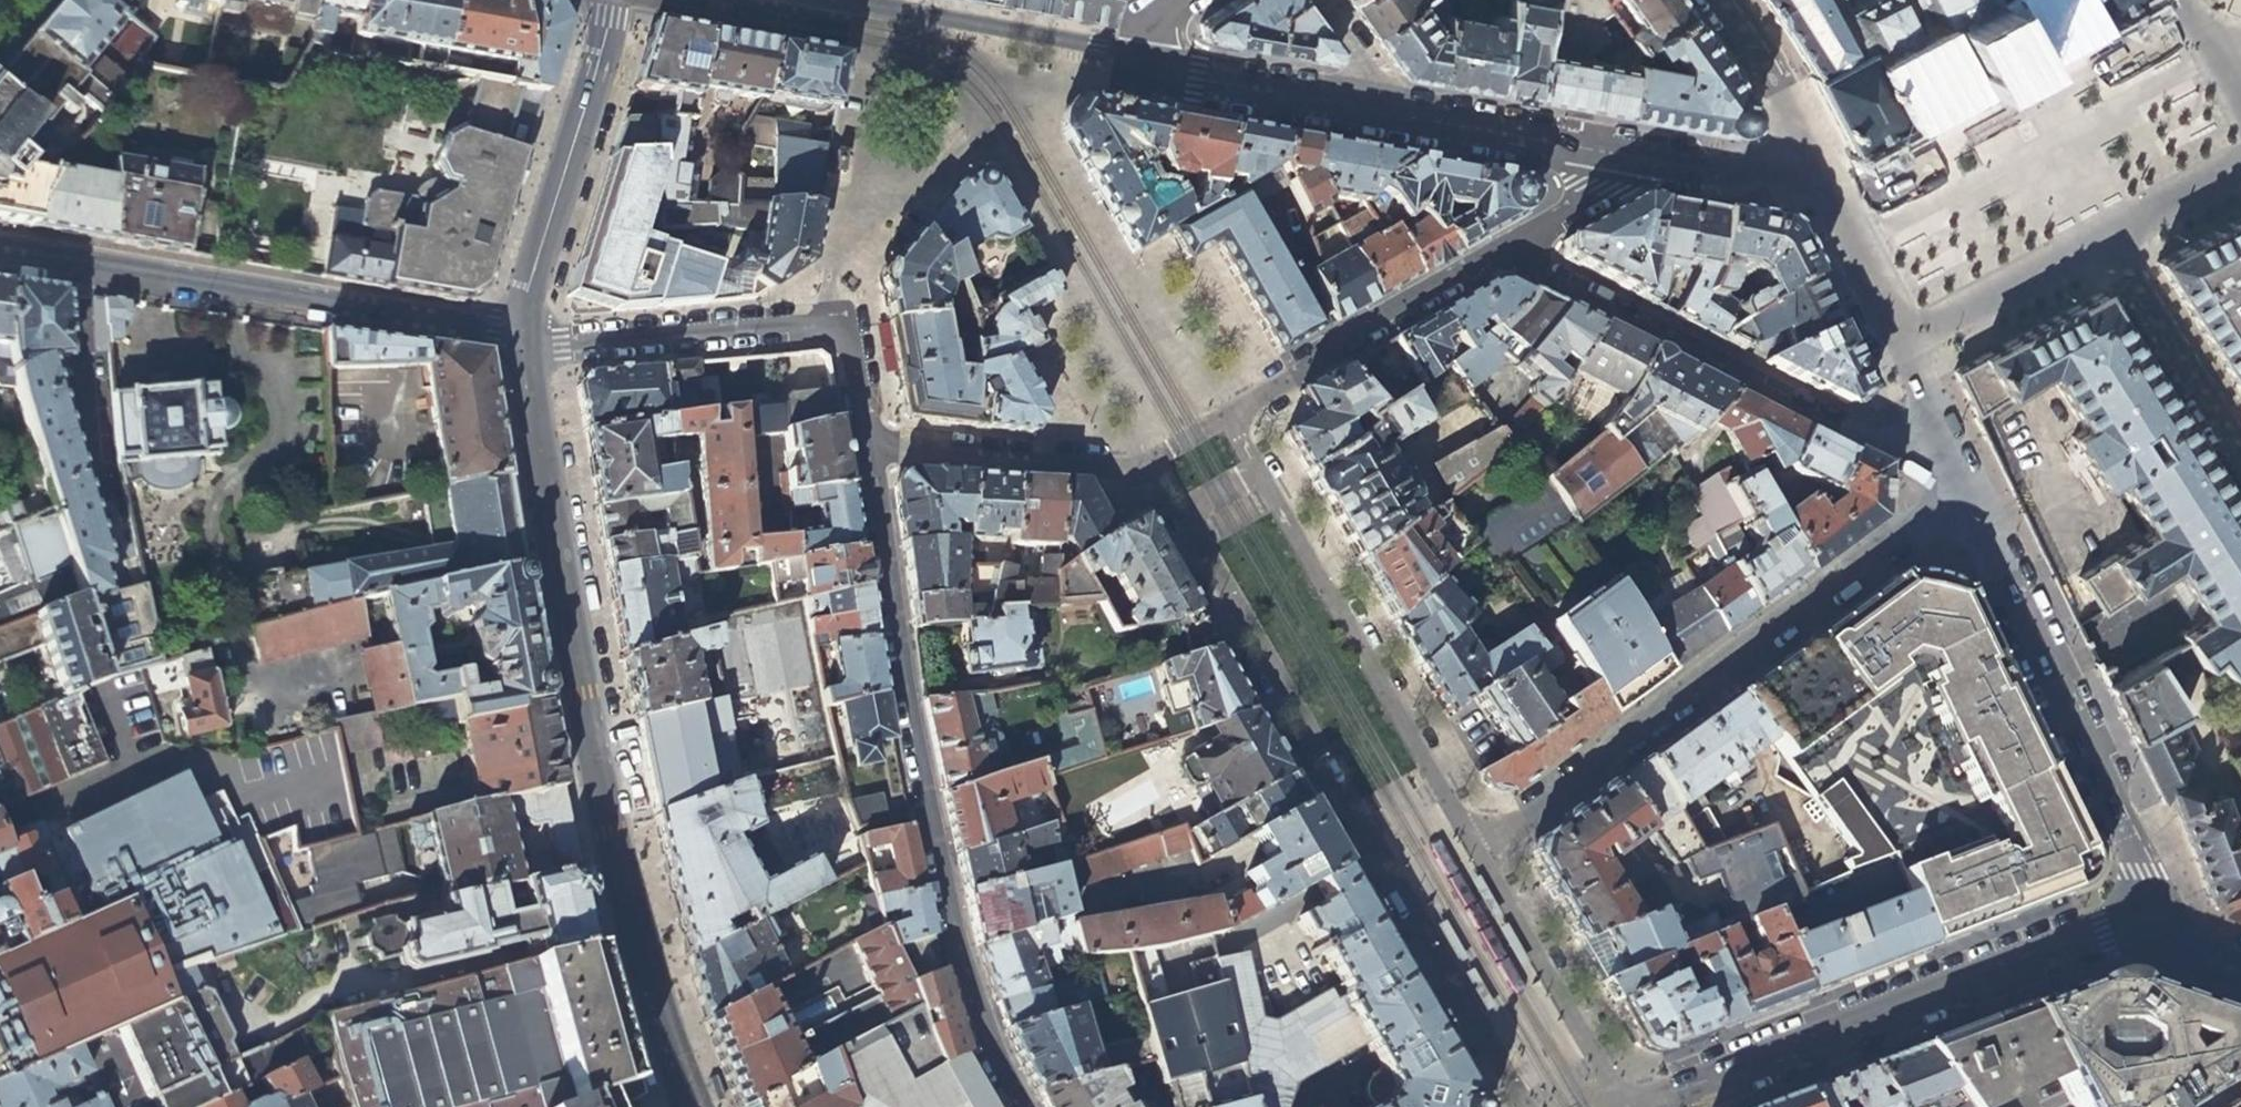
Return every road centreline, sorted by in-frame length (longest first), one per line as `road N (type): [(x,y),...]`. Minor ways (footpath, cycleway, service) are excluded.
road 1 (residential): [(693,1106),(647,986),(511,333)]
road 2 (residential): [(1182,514),(1522,1106)]
road 3 (residential): [(870,450),(901,710),(965,1031),(1011,1106)]
road 4 (residential): [(1964,488),(1474,847)]
road 5 (residential): [(2138,911),(1633,1106)]
road 6 (residential): [(0,252),(511,333)]
road 7 (residential): [(1964,488),(1513,253)]
road 8 (residential): [(1964,488),(2145,875),(2138,911)]
road 9 (residential): [(511,333),(563,352),(820,330),(848,342),(870,450)]
road 10 (residential): [(1474,847),(1257,474)]
road 11 (residential): [(511,333),(590,95),(610,0)]
road 12 (residential): [(1225,419),(1513,253)]
road 13 (residential): [(1627,1106),(1474,847)]
road 14 (residential): [(870,450),(1152,466)]
road 15 (residential): [(1151,55),(875,5)]
road 16 (residential): [(2240,460),(2096,237)]
road 17 (residential): [(1399,116),(1197,79),(1151,55)]
road 18 (residential): [(1644,161),(1399,116)]
road 19 (residential): [(1703,0),(1831,196)]
road 20 (residential): [(1897,345),(2096,237)]
road 21 (residential): [(1831,196),(1644,161)]
road 22 (residential): [(2096,237),(2240,160)]
road 23 (residential): [(1831,196),(1897,345)]
road 24 (residential): [(1513,253),(1644,161)]
road 25 (residential): [(1897,345),(1964,488)]
road 26 (residential): [(1399,116),(1315,0)]
road 27 (residential): [(2240,968),(2168,942),(2138,911)]

